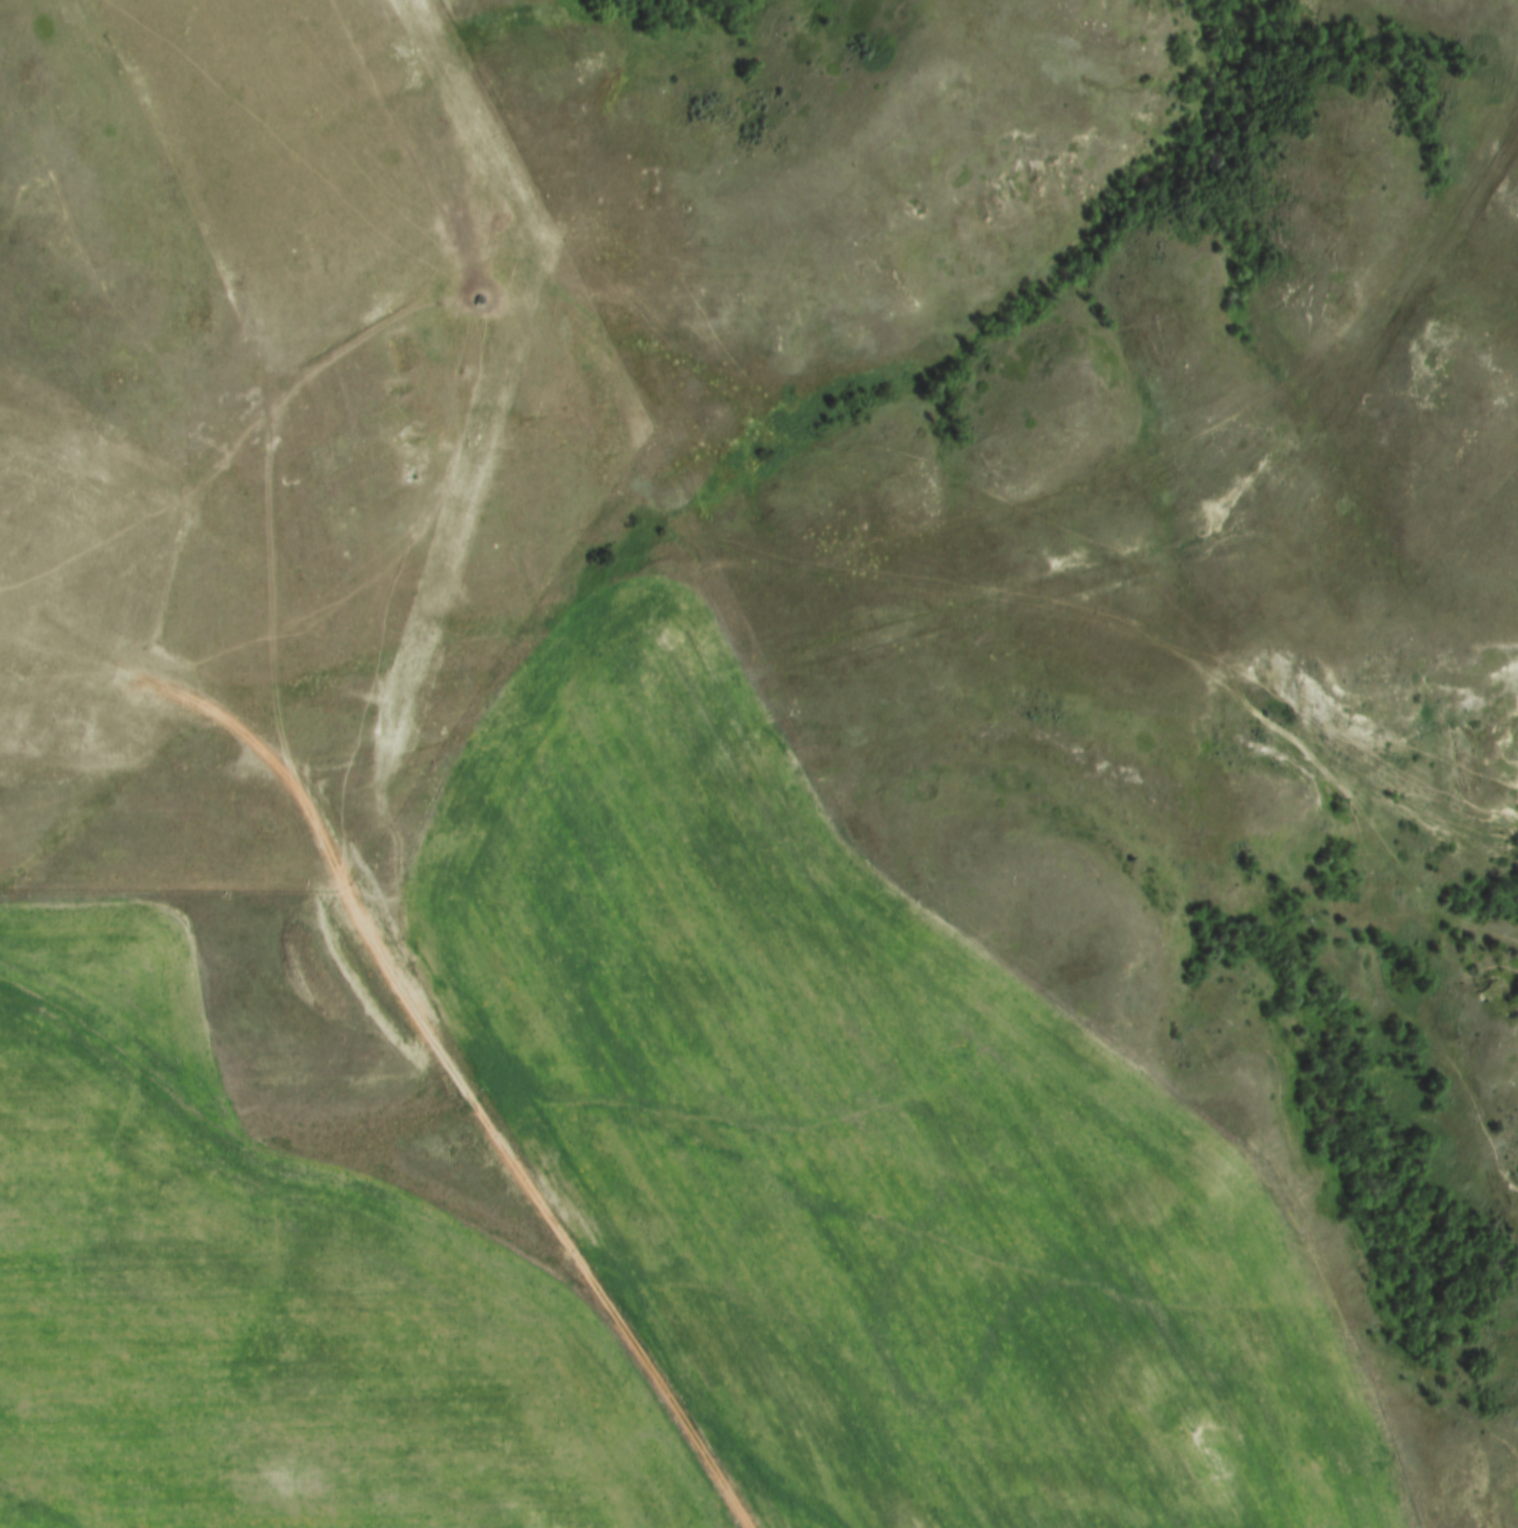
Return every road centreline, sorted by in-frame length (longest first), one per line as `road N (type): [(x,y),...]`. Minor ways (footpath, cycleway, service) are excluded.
road 1 (track): [(385,946),(418,843),(478,720),(560,632),(636,573),(702,559),(1107,605),(1187,652),(1352,790),(1459,842),(1517,853)]
road 2 (track): [(752,1527),(483,1119),(385,946)]
road 3 (track): [(385,946),(325,831),(279,765),(226,718),(160,685),(123,678)]

